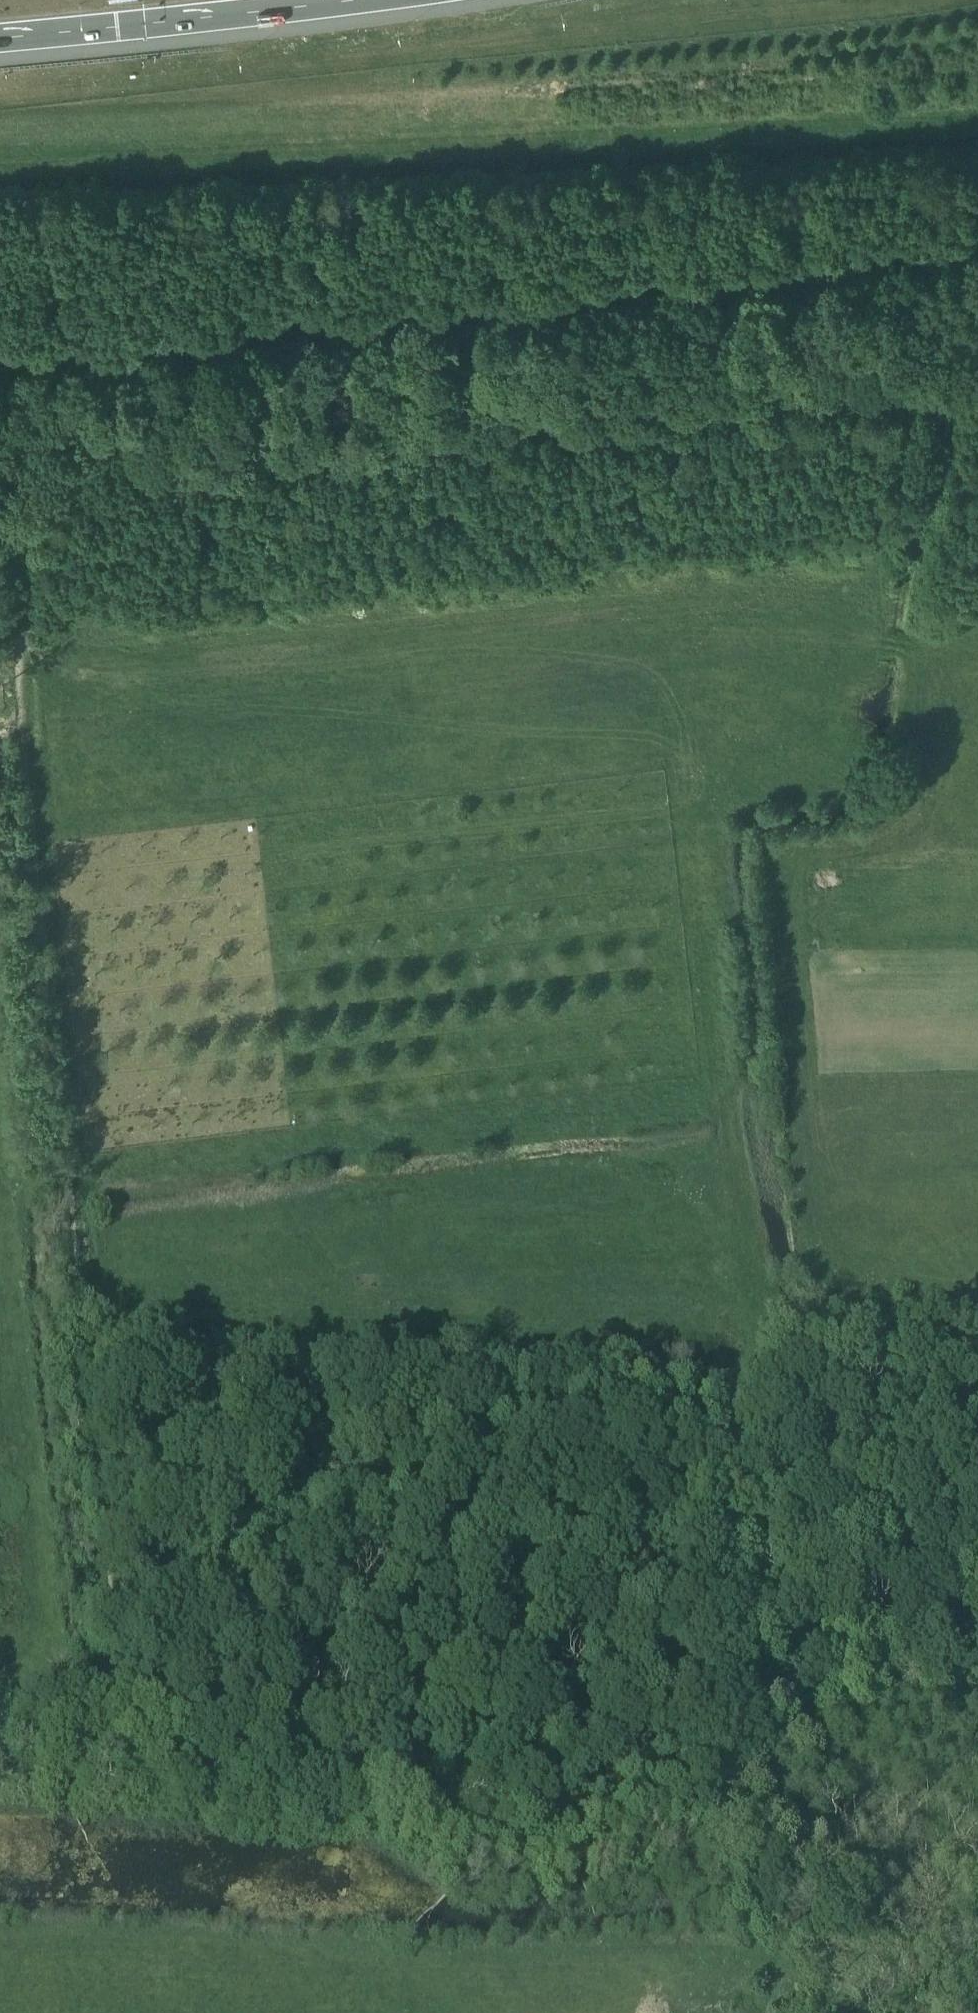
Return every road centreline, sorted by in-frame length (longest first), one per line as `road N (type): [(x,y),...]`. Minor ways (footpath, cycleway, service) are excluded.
road 1 (track): [(0,1698),(62,1691),(97,1675),(119,1634),(71,1194)]
road 2 (track): [(16,662),(71,1194)]
road 3 (motorway): [(0,38),(360,0)]

